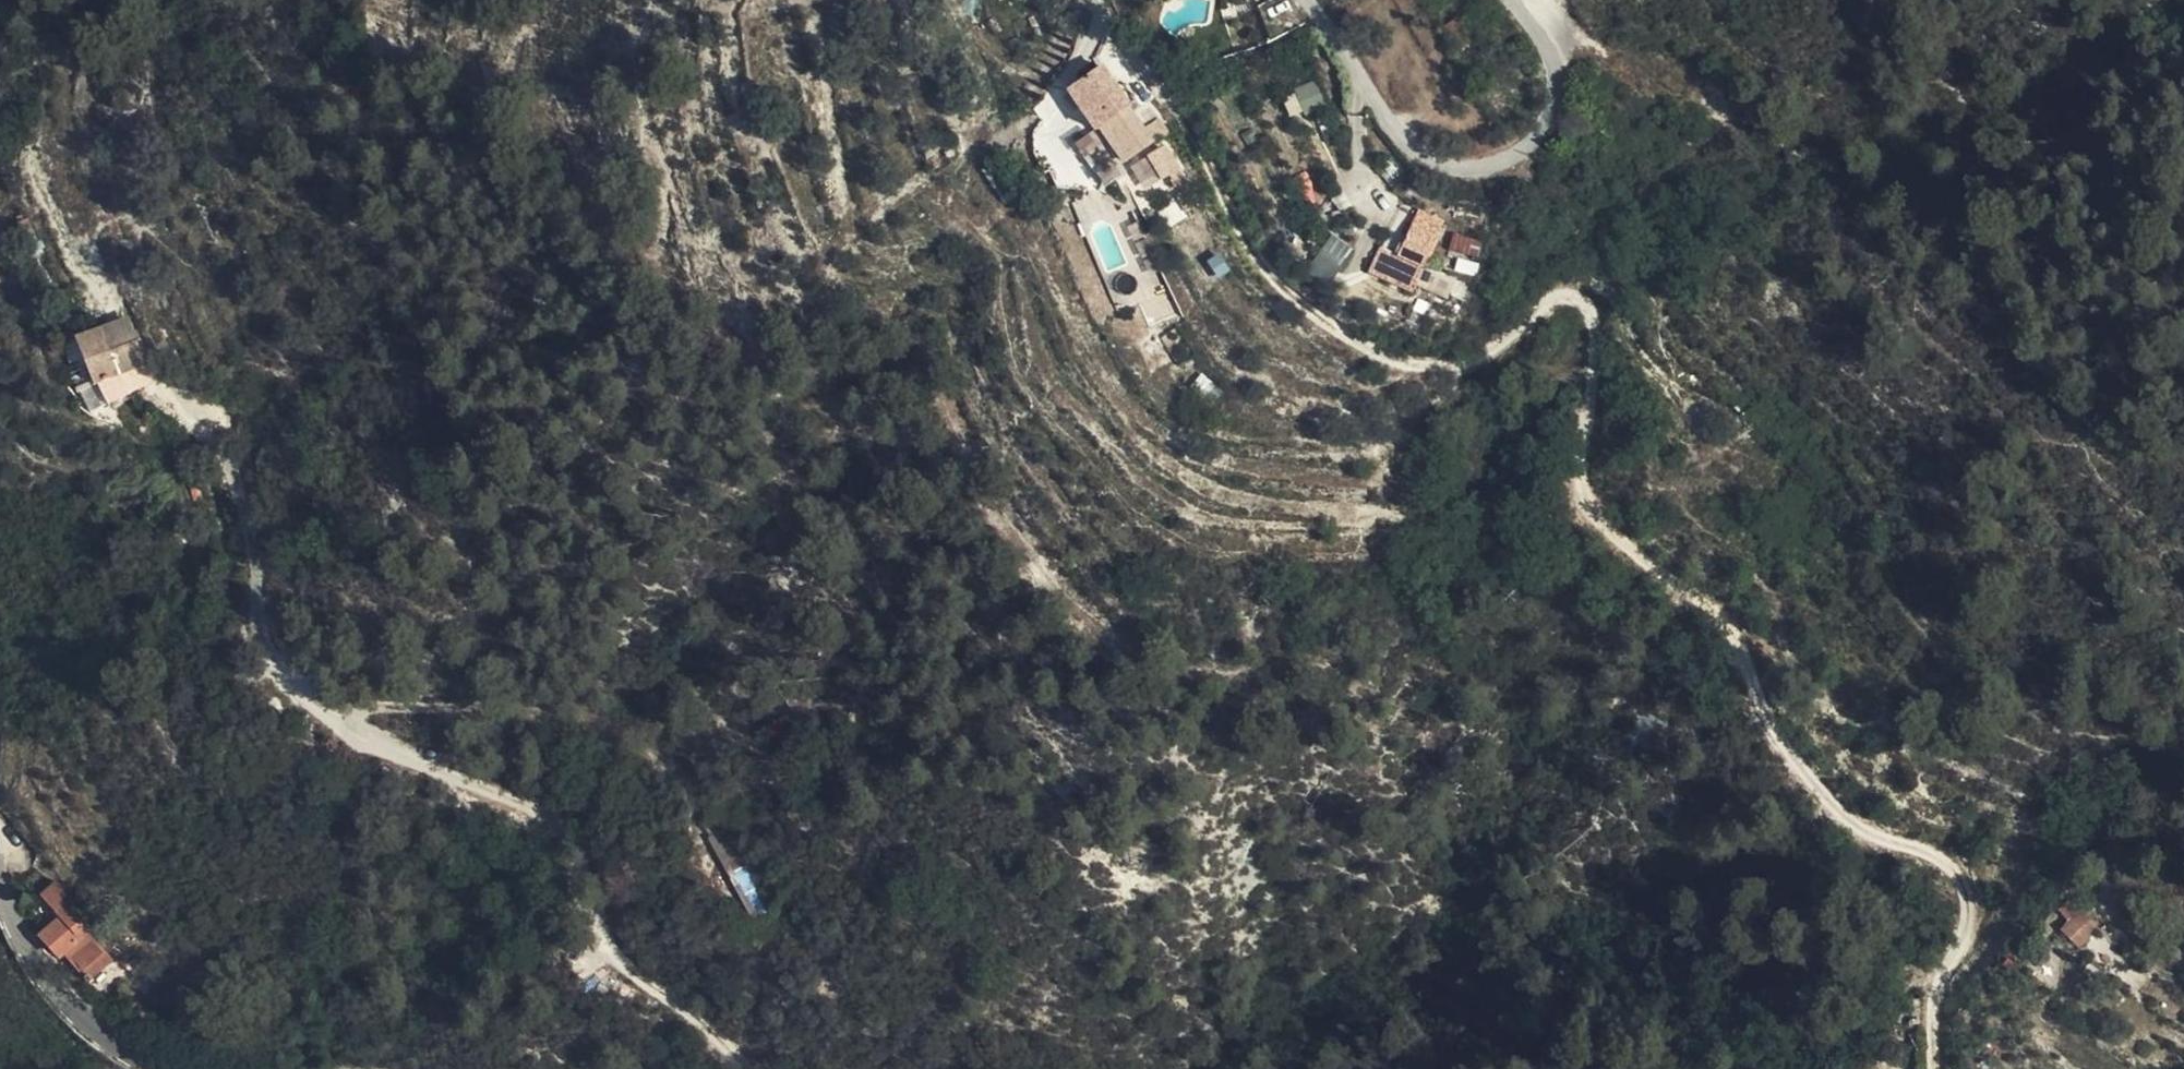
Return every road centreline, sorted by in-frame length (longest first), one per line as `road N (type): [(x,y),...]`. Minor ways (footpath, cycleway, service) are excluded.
road 1 (track): [(1097,0),(1219,177),(1263,264),(1326,329),(1413,362),(1462,362),(1514,335),(1550,301),(1593,298),(1607,324),(1582,495),(1597,520),(1727,613),(1796,758),(1853,819),(1922,845),(1962,871),(1976,913),(1963,945),(1935,971),(1929,1020),(1937,1068)]
road 2 (unclassified): [(1514,0),(1556,75),(1553,120),(1526,151),(1492,166),(1447,170),(1405,150),(1304,0)]
road 3 (tertiary): [(179,1068),(129,1051),(81,1015),(39,967),(0,889)]

